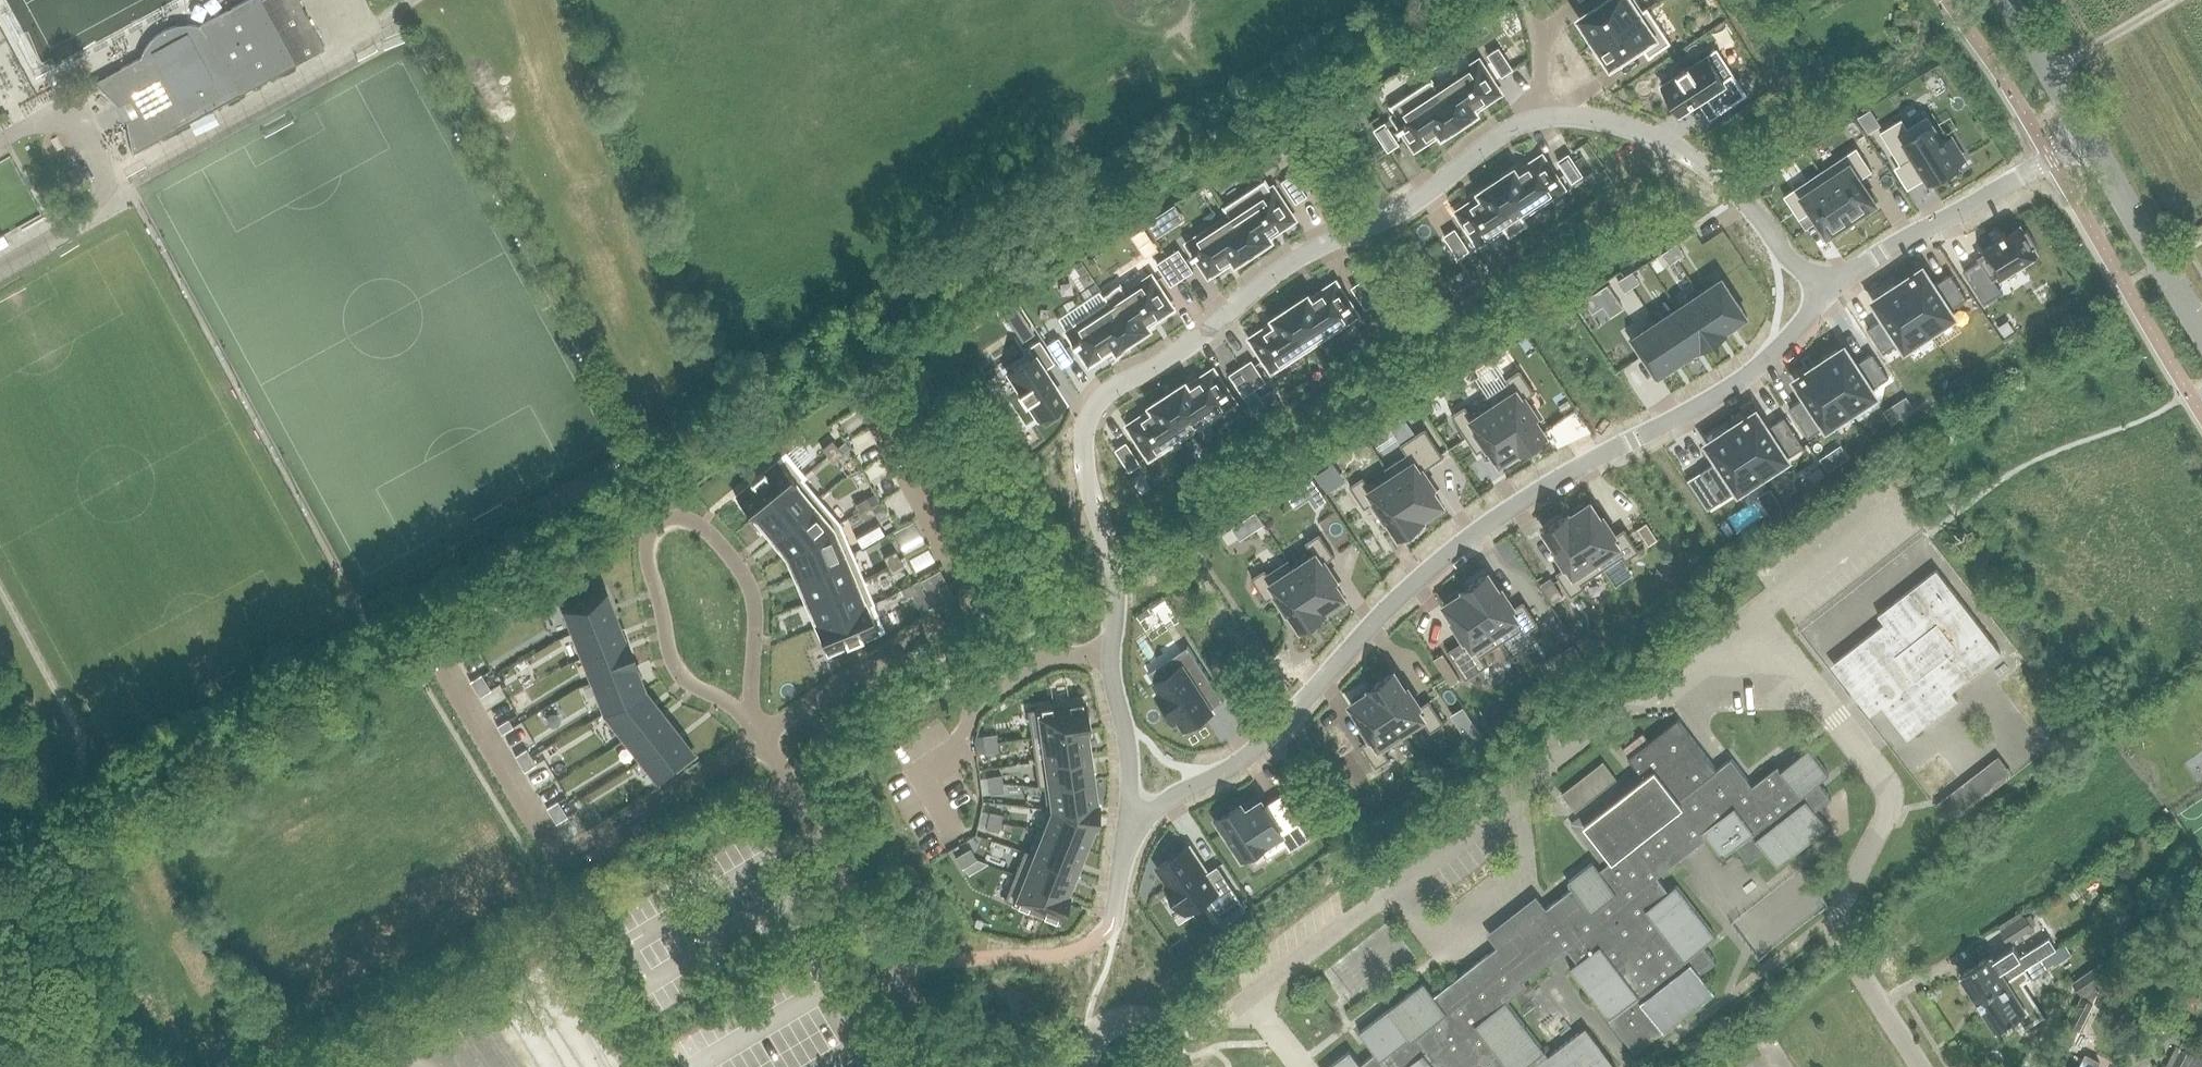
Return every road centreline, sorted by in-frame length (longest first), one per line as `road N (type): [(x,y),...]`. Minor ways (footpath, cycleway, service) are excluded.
road 1 (residential): [(1128,819),(1126,740),(1110,649),(1120,578),(1081,464),(1086,420),(1104,390),(1206,332),(1261,278),(1399,211),(1481,144),(1548,115)]
road 2 (residential): [(1824,292),(1796,332),(1742,381),(1538,489),(1455,545),(1395,598),(1269,735),(1224,771),(1128,819)]
road 3 (unclassified): [(1074,1066),(1100,1022),(1114,1016),(1213,1024),(1625,708)]
road 4 (residential): [(749,716),(750,586),(699,524),(660,522),(647,553),(671,656),(698,688),(731,704)]
road 5 (unclassified): [(1824,699),(1899,795),(1837,925),(1919,1066)]
road 6 (residential): [(1548,115),(1604,120),(1689,156),(1757,213),(1824,292)]
road 7 (unclassified): [(951,1066),(794,795)]
road 8 (residential): [(2088,134),(1824,292)]
road 9 (unclassified): [(2201,331),(2088,134)]
road 10 (unclassified): [(1625,708),(1824,699)]
road 11 (unclassified): [(1754,614),(1899,504)]
road 12 (residential): [(1625,708),(1754,614)]
road 13 (unclassified): [(2088,134),(2007,0)]

